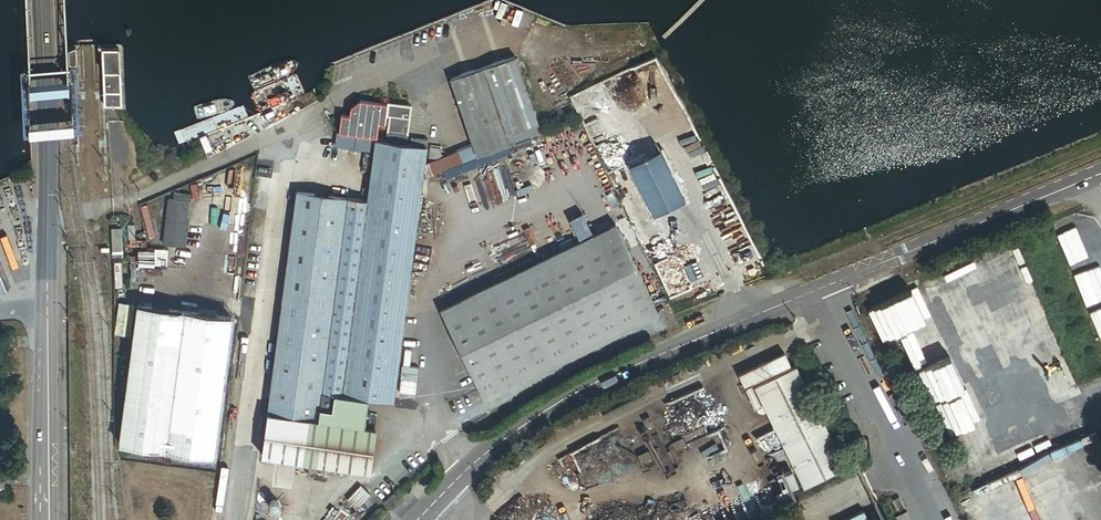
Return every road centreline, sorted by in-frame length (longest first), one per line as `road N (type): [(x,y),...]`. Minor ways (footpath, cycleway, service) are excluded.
road 1 (unclassified): [(421,519),(516,432),(615,375),(1100,175)]
road 2 (tertiary): [(40,0),(50,519)]

